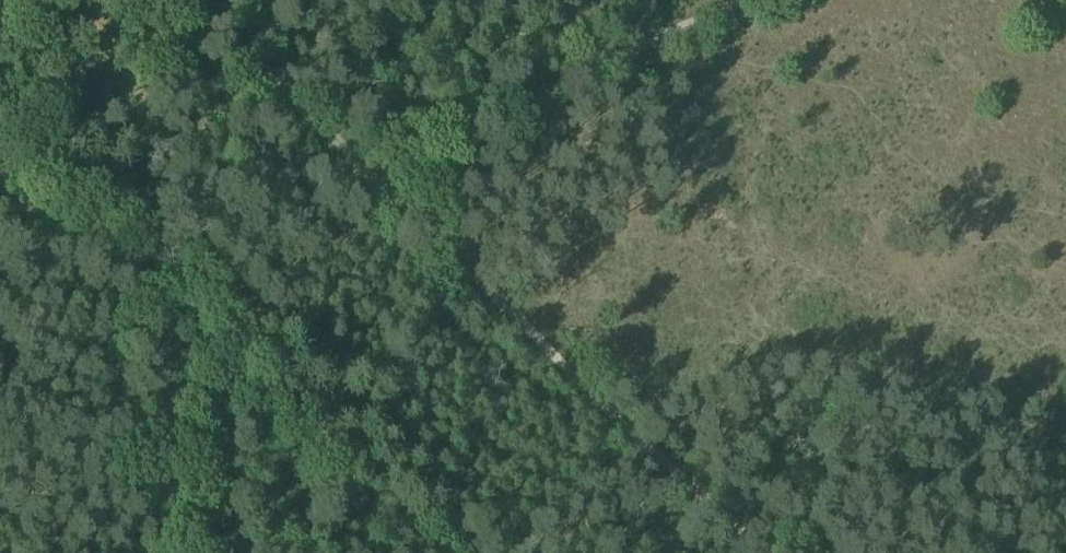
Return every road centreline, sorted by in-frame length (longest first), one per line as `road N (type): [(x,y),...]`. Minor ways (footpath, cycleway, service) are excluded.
road 1 (track): [(766,552),(350,153)]
road 2 (track): [(688,0),(350,153)]
road 3 (track): [(316,123),(0,182)]
road 4 (track): [(199,0),(316,123)]

